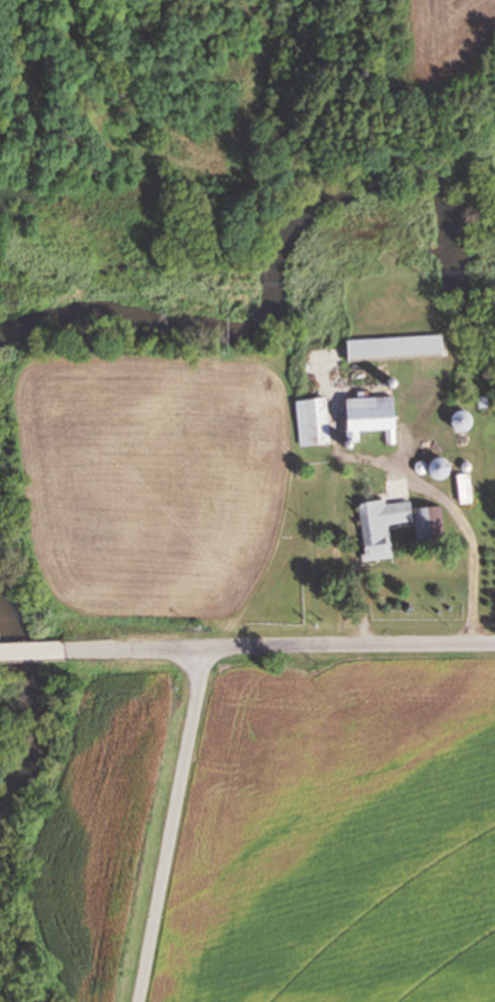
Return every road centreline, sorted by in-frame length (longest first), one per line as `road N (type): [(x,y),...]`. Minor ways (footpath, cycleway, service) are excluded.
road 1 (tertiary): [(67,649),(494,645)]
road 2 (residential): [(139,1001),(208,647)]

